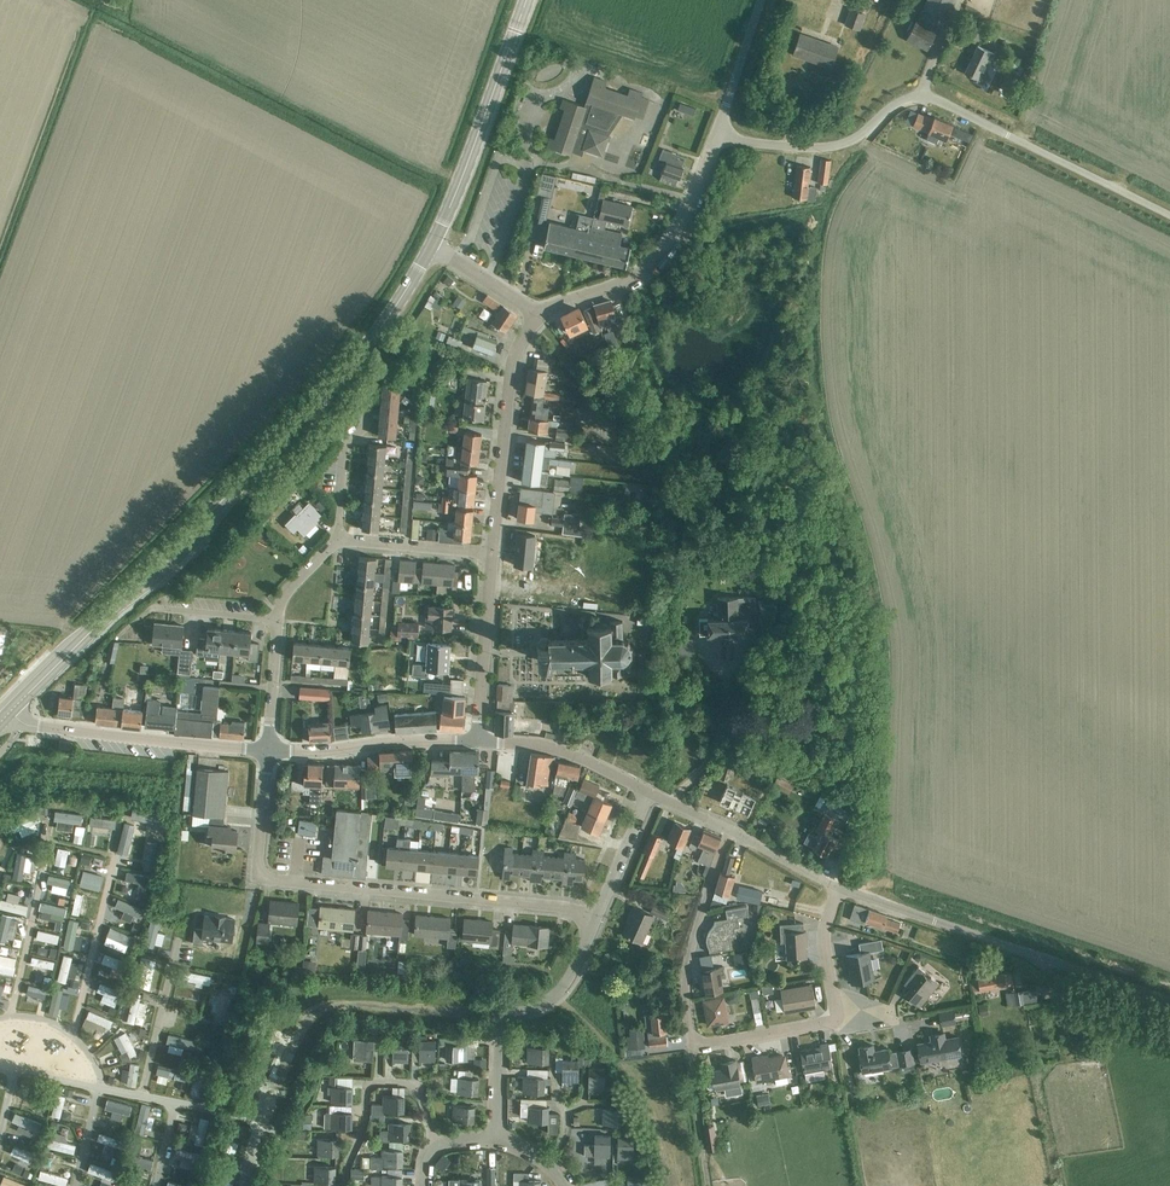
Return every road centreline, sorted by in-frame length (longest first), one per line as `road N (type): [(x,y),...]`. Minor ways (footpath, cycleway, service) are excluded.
road 1 (tertiary): [(2,722),(364,353),(431,248)]
road 2 (residential): [(594,920),(552,905),(261,878),(267,750)]
road 3 (residential): [(717,135),(826,147),(861,135),(887,109),(919,97),(1007,136)]
road 4 (residential): [(537,313),(613,285),(662,253),(717,135)]
road 5 (residential): [(267,750),(2,722)]
road 6 (tertiary): [(431,248),(525,0)]
road 7 (unclassified): [(1169,1003),(934,920)]
road 8 (residential): [(493,552),(511,357),(537,313)]
road 9 (residential): [(694,1044),(687,962),(729,831)]
road 10 (residential): [(478,740),(267,750)]
road 11 (residential): [(343,1185),(369,1085),(416,1087),(437,1144)]
road 12 (residential): [(478,740),(493,552)]
road 13 (residential): [(650,791),(557,748),(478,740)]
road 14 (unclassified): [(1007,136),(1169,216)]
road 15 (residential): [(493,552),(338,541)]
road 16 (residential): [(338,541),(346,440),(366,418),(367,396)]
road 17 (residential): [(694,1044),(823,1025),(834,1010)]
road 18 (residential): [(501,1014),(551,995),(573,971),(594,920)]
road 19 (residential): [(594,920),(650,791)]
road 20 (residential): [(267,750),(276,618)]
road 21 (residential): [(834,1010),(824,931),(837,888)]
road 22 (residential): [(537,313),(431,248)]
road 23 (residential): [(837,888),(729,831)]
road 24 (residential): [(495,1134),(501,1014)]

